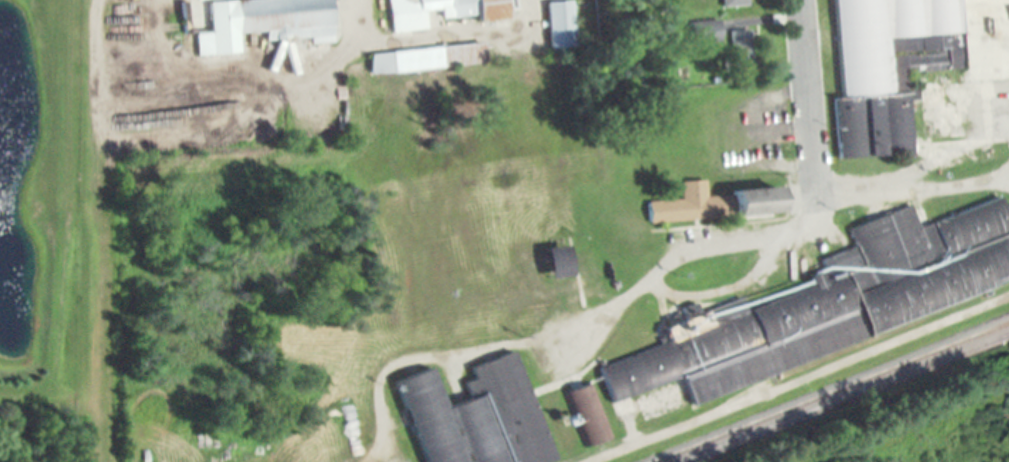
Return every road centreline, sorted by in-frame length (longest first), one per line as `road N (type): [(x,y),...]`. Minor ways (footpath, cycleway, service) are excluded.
road 1 (residential): [(1008,170),(838,201),(815,226),(679,251),(569,342)]
road 2 (residential): [(97,461),(97,0)]
road 3 (residential): [(815,226),(795,0)]

